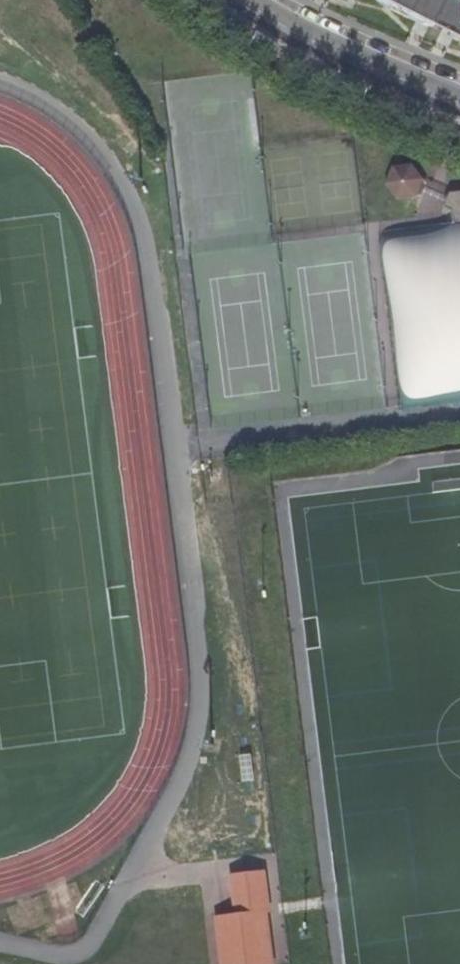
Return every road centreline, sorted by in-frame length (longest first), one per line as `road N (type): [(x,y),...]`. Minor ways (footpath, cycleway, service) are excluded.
road 1 (residential): [(256,0),(347,56),(459,102)]

